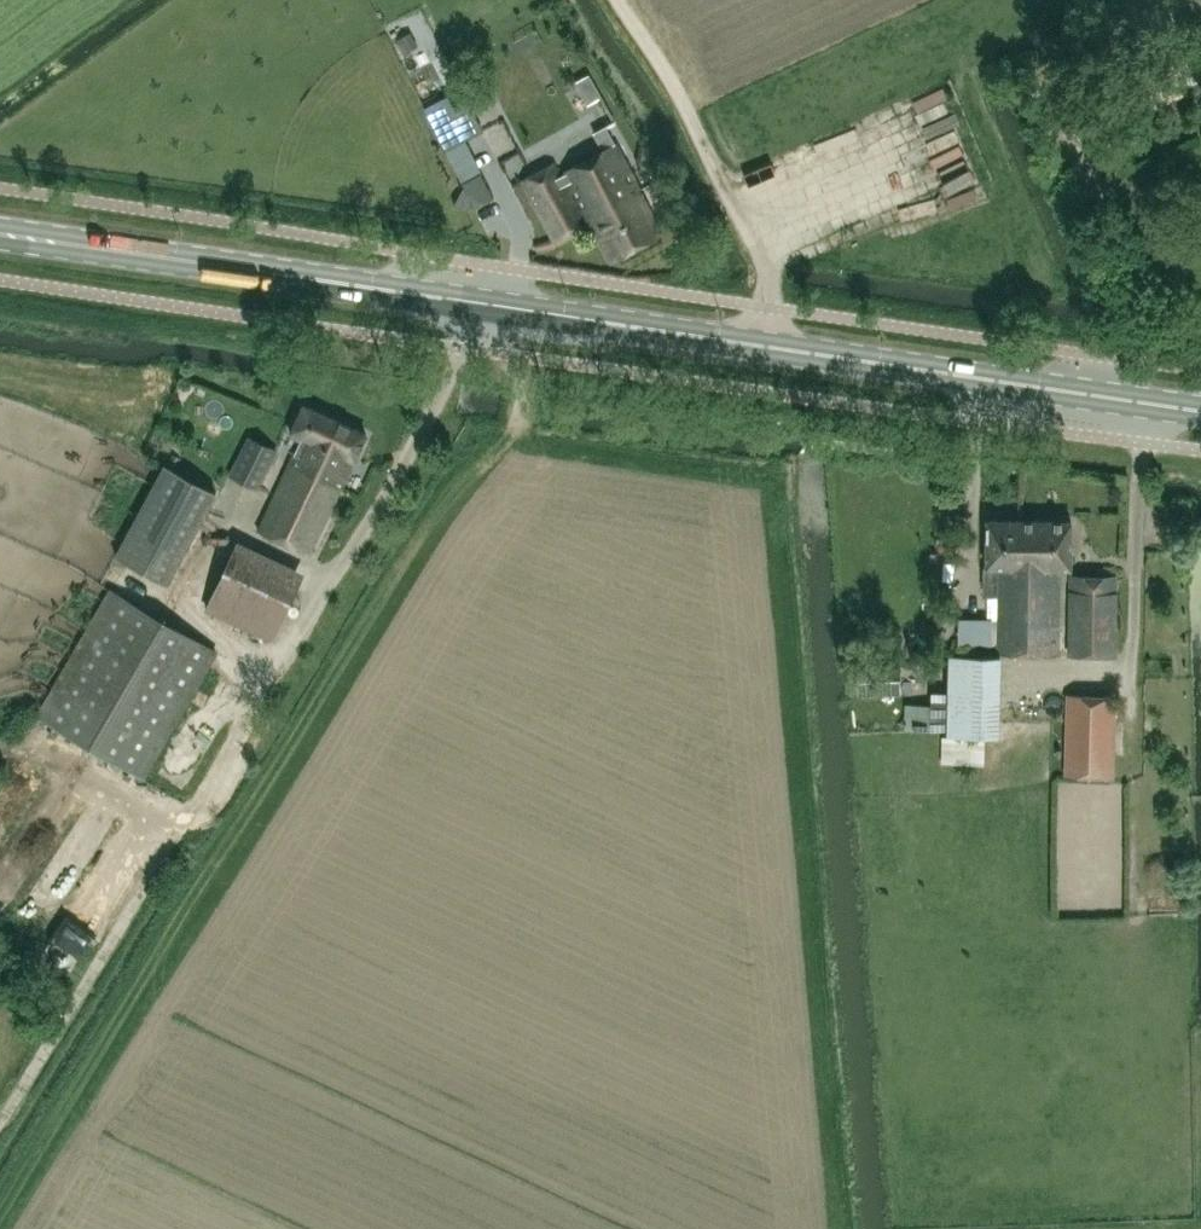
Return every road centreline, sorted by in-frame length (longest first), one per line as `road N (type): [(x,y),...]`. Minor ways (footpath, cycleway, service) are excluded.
road 1 (primary): [(1200,412),(0,233)]
road 2 (track): [(768,347),(755,247),(689,112),(616,0)]
road 3 (track): [(0,1117),(169,846)]
road 4 (track): [(0,749),(41,758),(169,846)]

